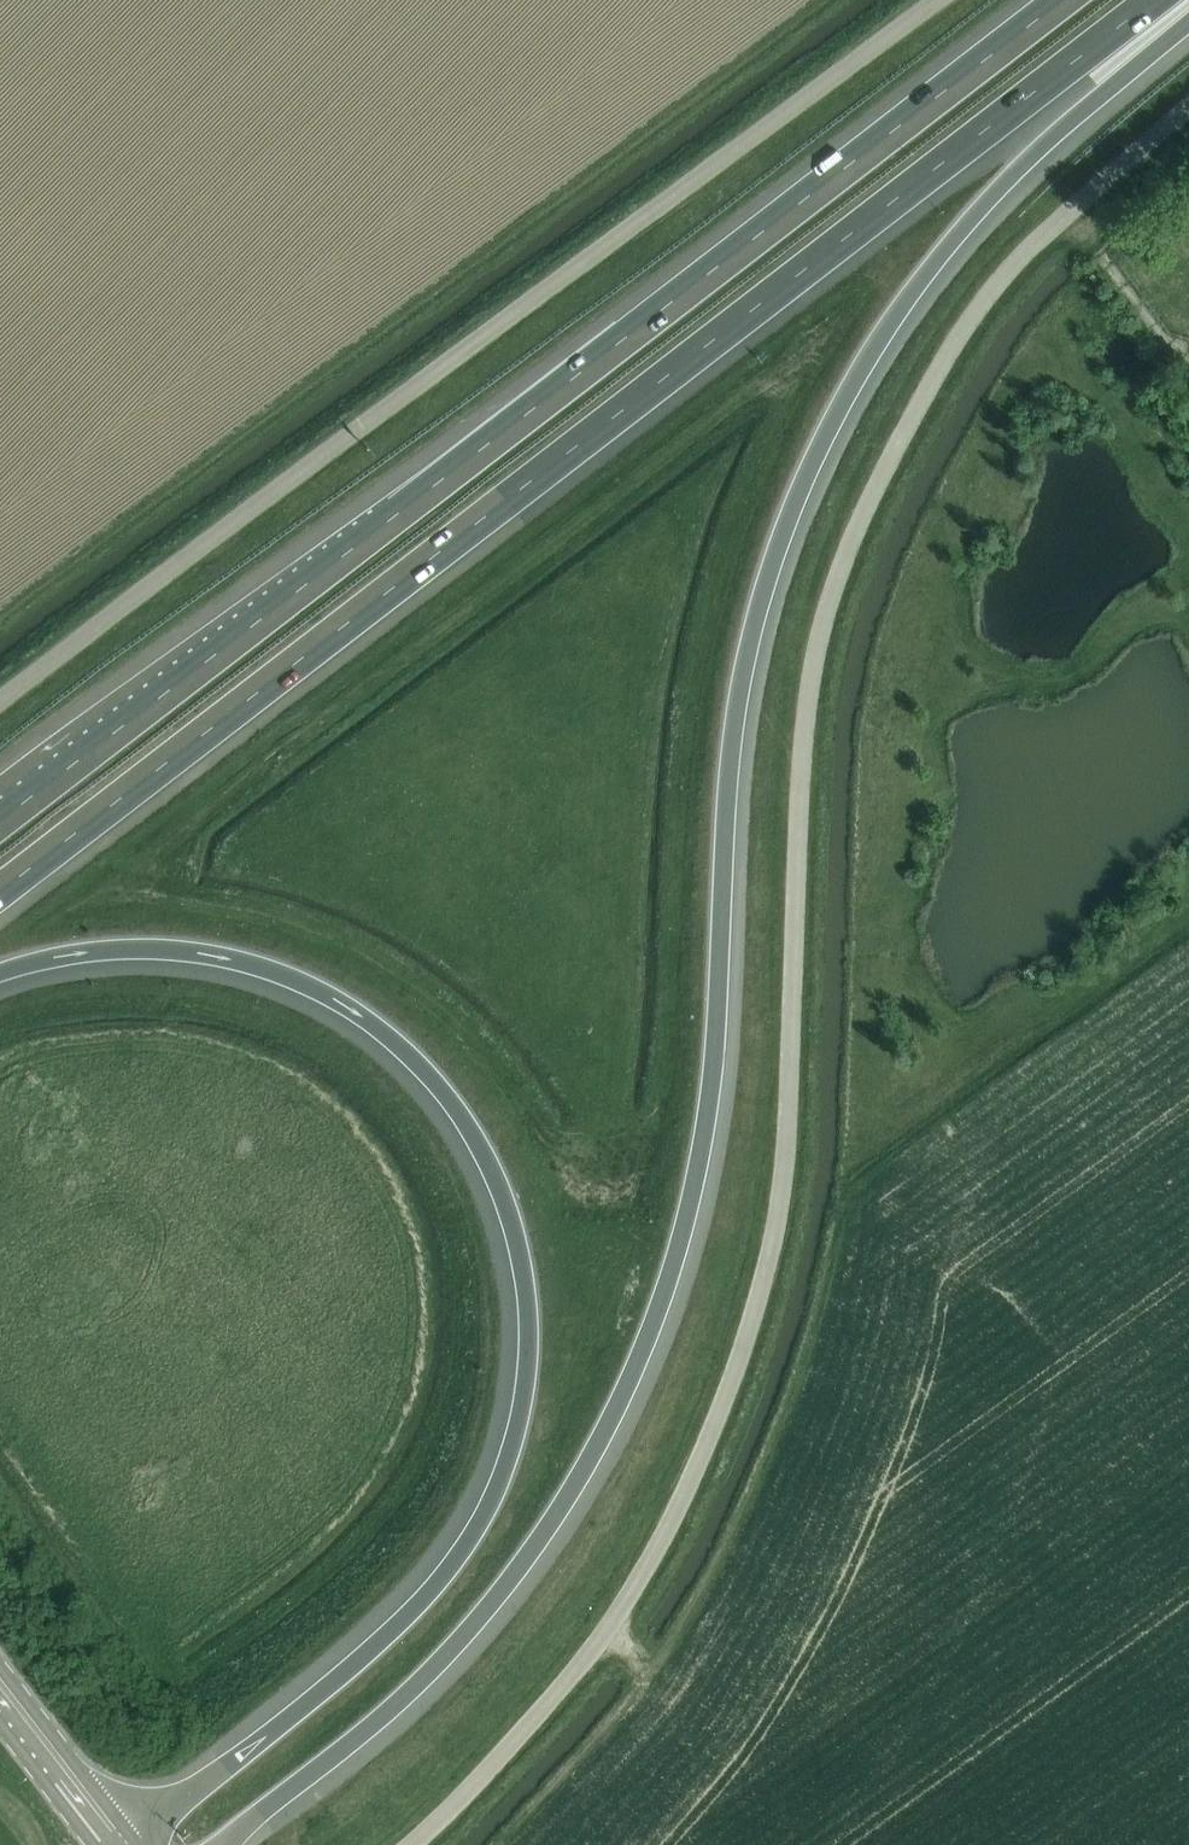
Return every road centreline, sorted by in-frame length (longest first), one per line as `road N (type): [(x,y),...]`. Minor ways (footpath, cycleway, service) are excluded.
road 1 (motorway): [(223,1844),(410,1696),(532,1552),(603,1438),(662,1301),(694,1194),(719,1039),(732,792),(753,669),(816,450),(902,307),(950,244),(1015,171),(1188,8)]
road 2 (unclassified): [(401,1844),(517,1744),(645,1579),(698,1472),(774,1256),(811,675),(841,564),(934,379),(1025,257),(1188,111)]
road 3 (motorway): [(0,890),(1151,0)]
road 4 (motorway): [(0,979),(55,959),(172,951),(266,971),(351,1013),(424,1070),(485,1154),(519,1251),(531,1354),(507,1473),(453,1566),(370,1652),(127,1844)]
road 5 (motorway): [(1059,0),(0,818)]
road 6 (unclassified): [(0,704),(940,0)]
road 7 (tertiary): [(115,1844),(0,1699)]

